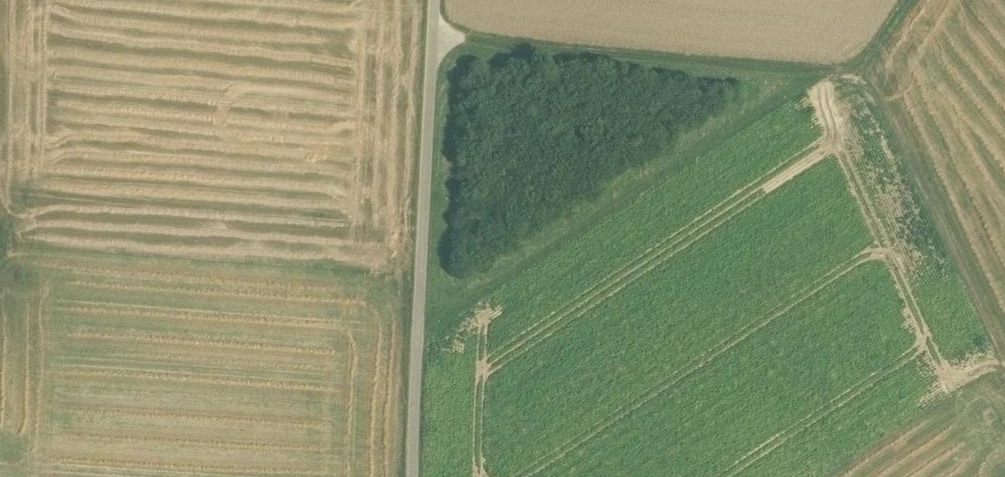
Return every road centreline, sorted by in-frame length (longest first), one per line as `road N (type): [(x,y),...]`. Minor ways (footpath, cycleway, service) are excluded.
road 1 (track): [(433,36),(882,70),(1004,331)]
road 2 (track): [(416,476),(435,0)]

